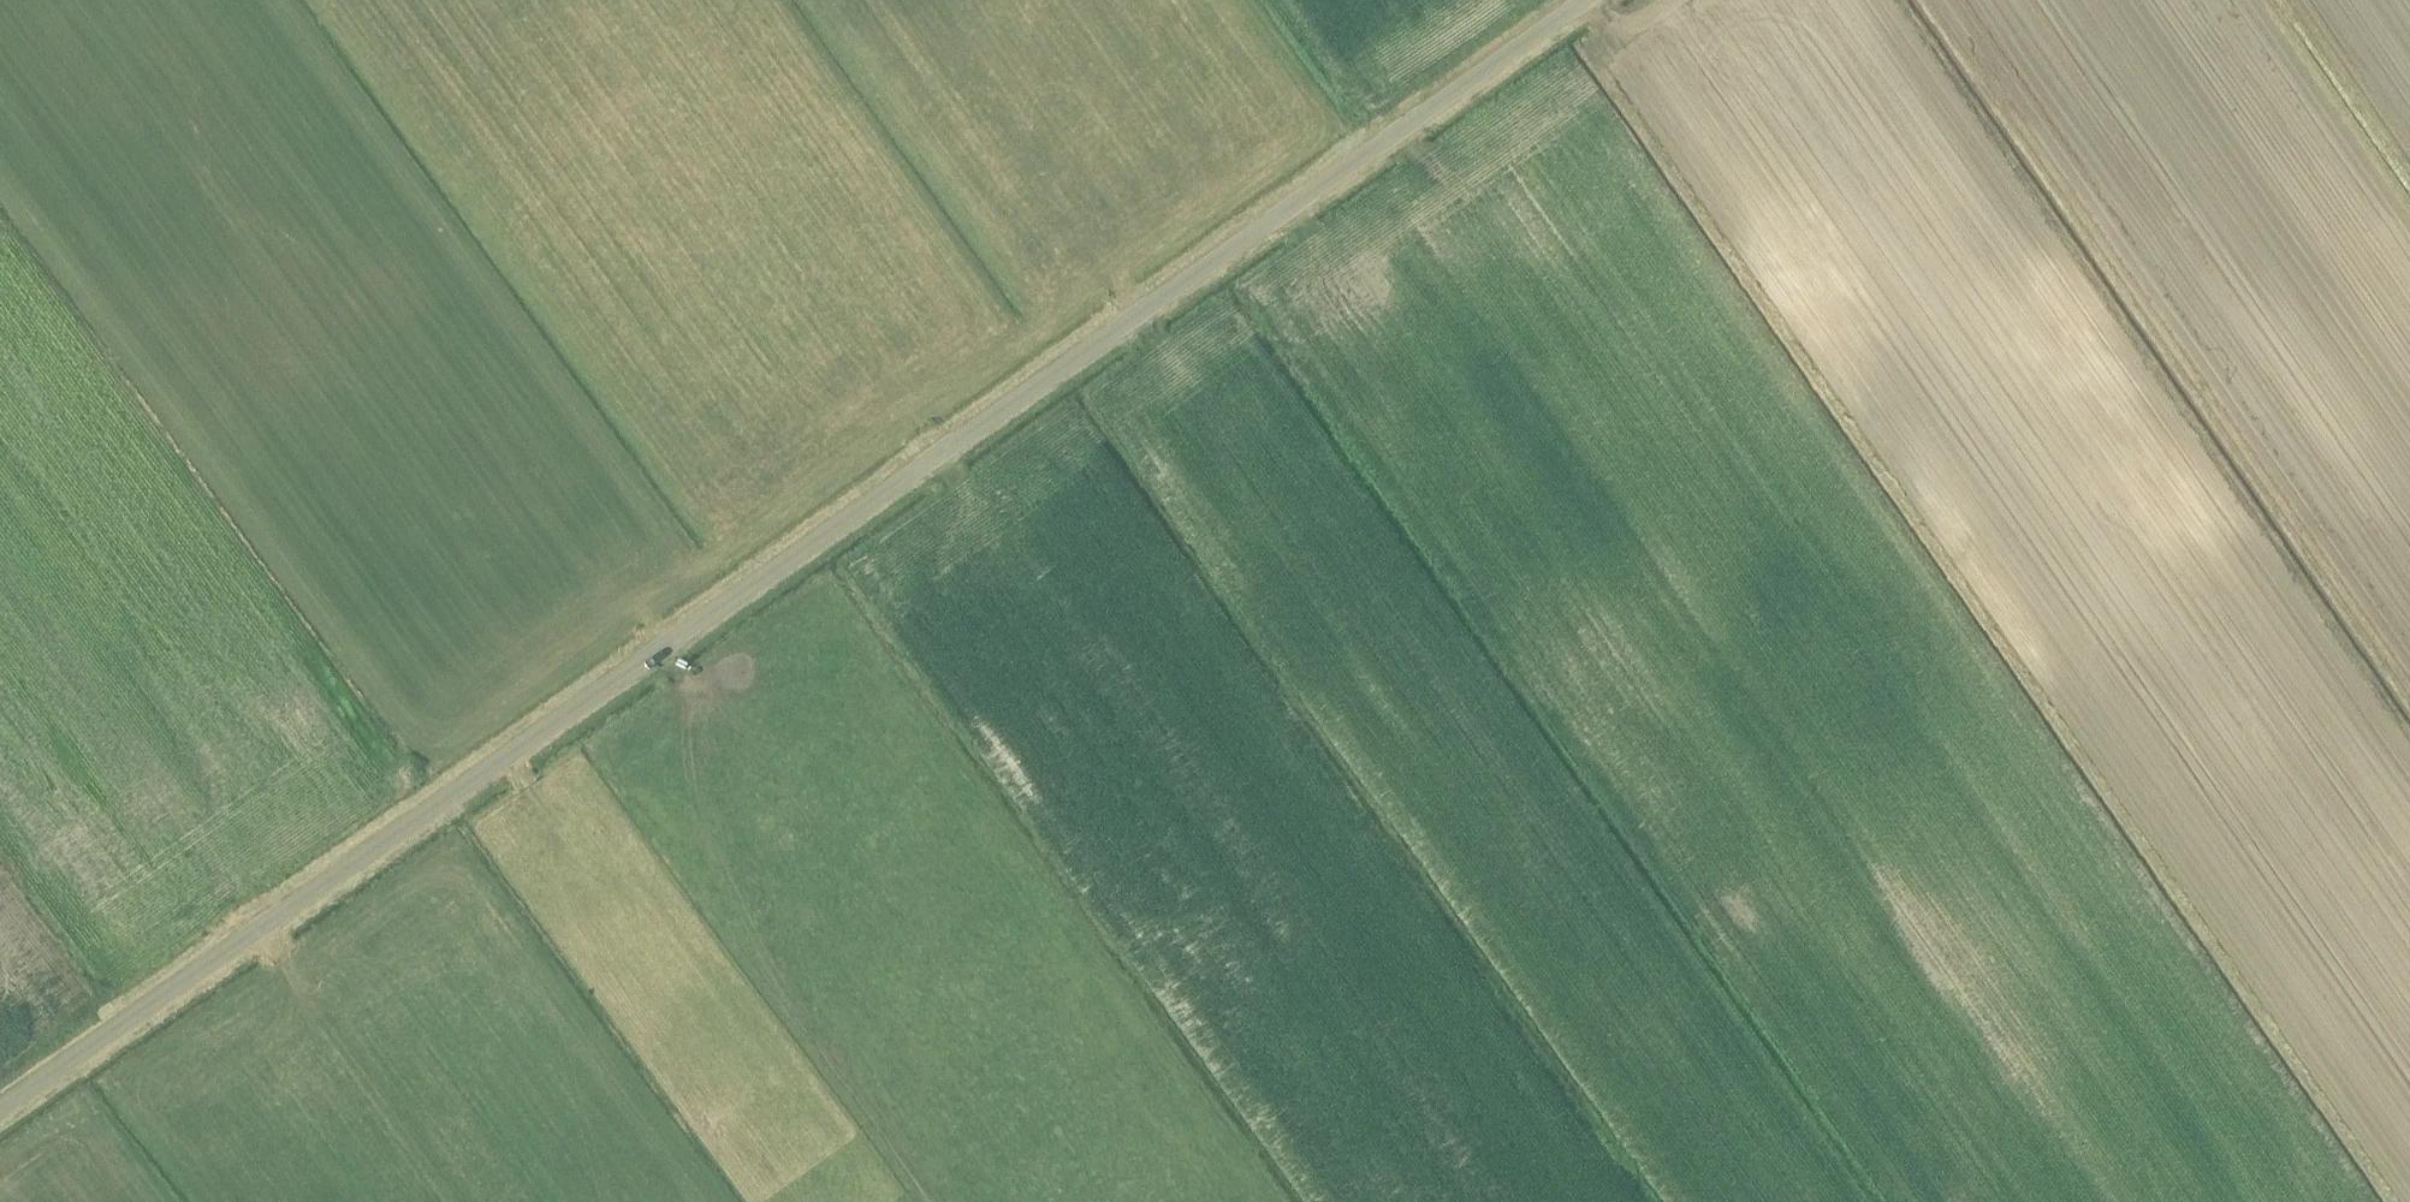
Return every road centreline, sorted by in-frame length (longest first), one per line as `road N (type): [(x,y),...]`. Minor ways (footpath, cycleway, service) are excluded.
road 1 (unclassified): [(0,1108),(1586,0)]

